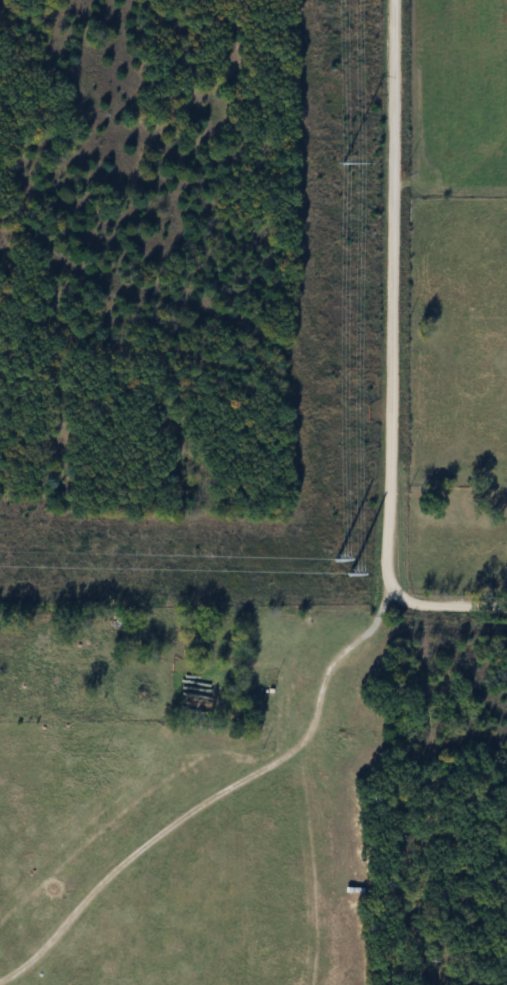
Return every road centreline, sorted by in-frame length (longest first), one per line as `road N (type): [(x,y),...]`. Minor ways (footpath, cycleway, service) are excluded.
road 1 (residential): [(506,605),(400,601),(396,593),(397,0)]
road 2 (residential): [(16,980),(135,856),(193,812),(289,760),(321,723),(336,664),(372,633),(396,593)]

